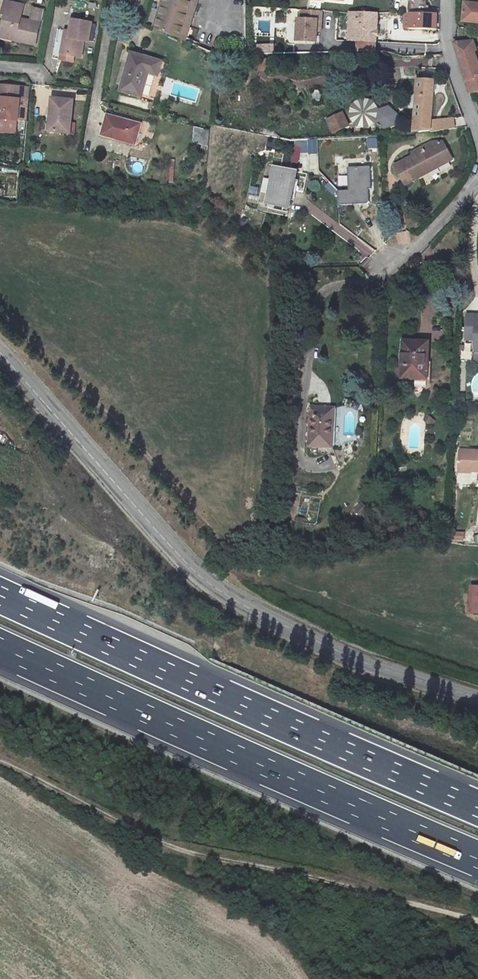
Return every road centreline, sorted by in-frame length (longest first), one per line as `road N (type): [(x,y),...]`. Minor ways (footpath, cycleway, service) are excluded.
road 1 (unclassified): [(0,352),(200,577),(349,657),(477,697)]
road 2 (motorway): [(477,807),(0,595)]
road 3 (motorway): [(0,648),(477,860)]
road 4 (track): [(0,765),(157,845),(477,921)]
road 5 (residential): [(380,263),(407,258),(477,180)]

